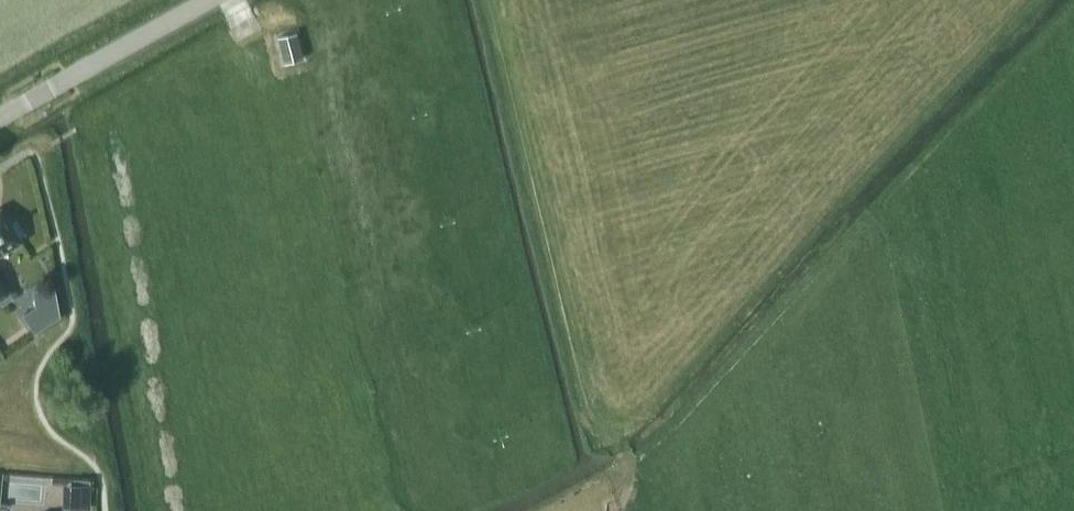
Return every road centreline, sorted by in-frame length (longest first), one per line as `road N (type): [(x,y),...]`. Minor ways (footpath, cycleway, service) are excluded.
road 1 (tertiary): [(0,116),(206,0)]

